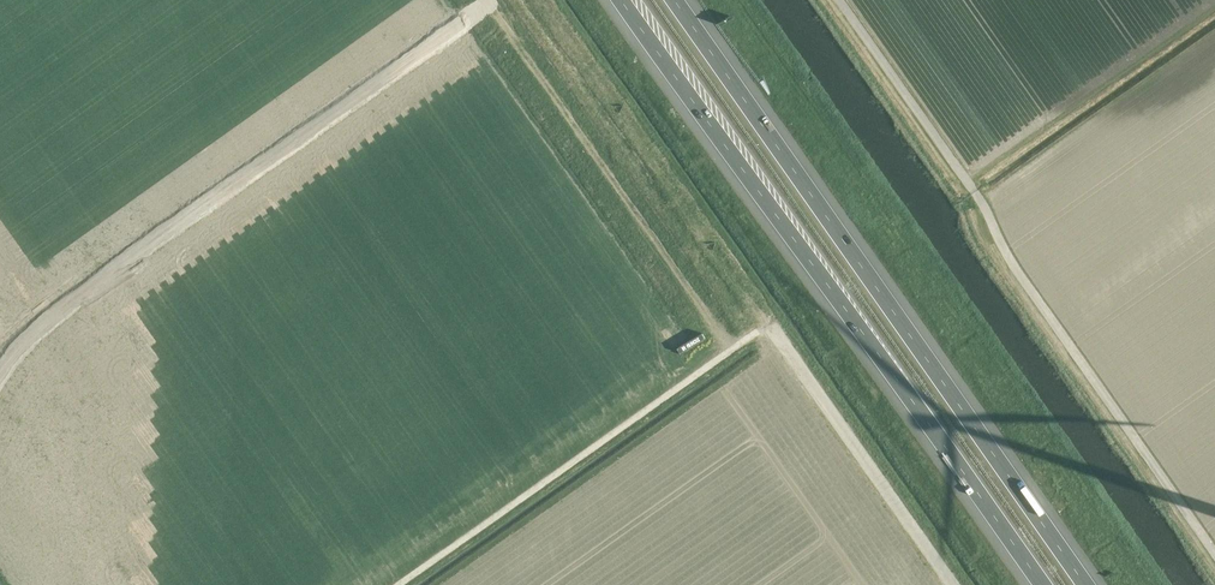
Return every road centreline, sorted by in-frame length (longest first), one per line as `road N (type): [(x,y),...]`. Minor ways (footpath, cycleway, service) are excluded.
road 1 (track): [(950,584),(763,329),(396,584)]
road 2 (motorway): [(1091,584),(677,0)]
road 3 (motorway): [(628,0),(1041,584)]
road 4 (residential): [(0,371),(24,341),(496,0)]
road 5 (unclassified): [(763,329),(534,0)]

